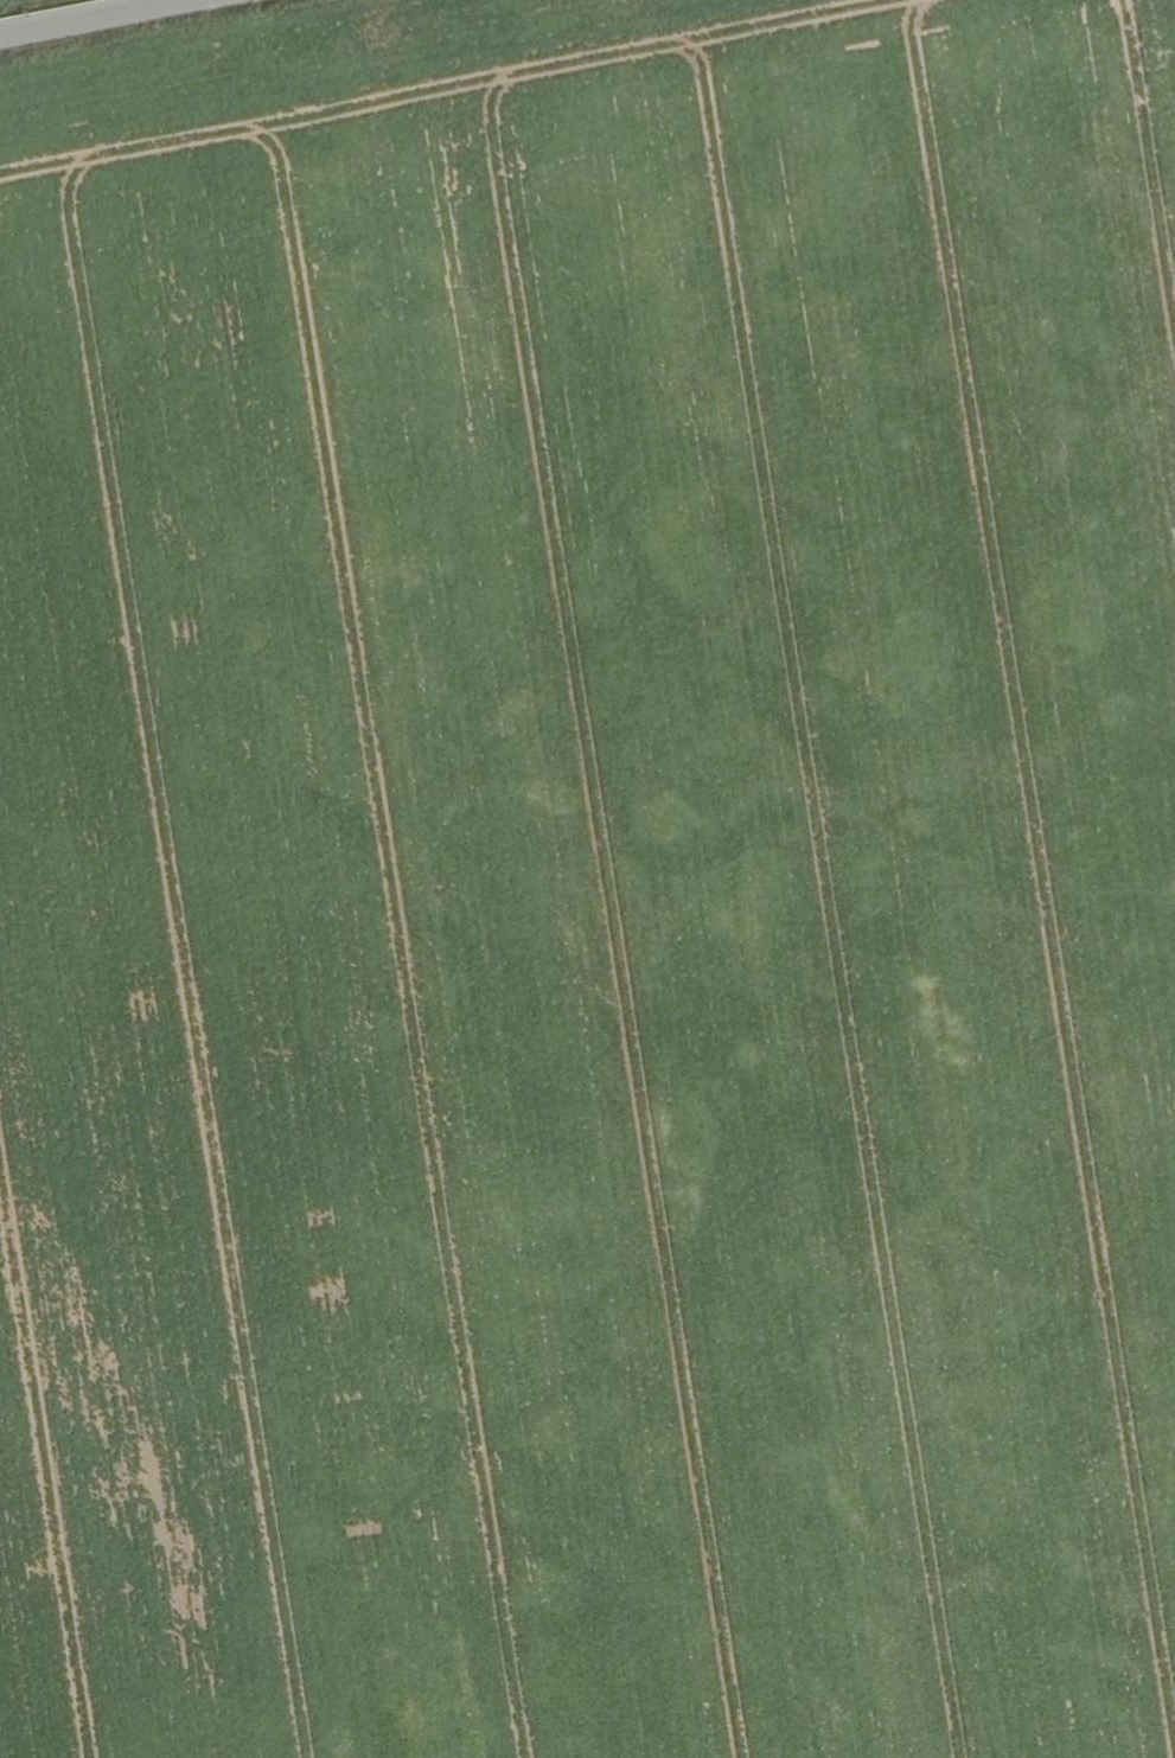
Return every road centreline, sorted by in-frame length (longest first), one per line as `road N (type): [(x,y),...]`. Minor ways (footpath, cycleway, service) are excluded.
road 1 (primary): [(1174,129),(866,0)]
road 2 (unclassified): [(0,33),(161,0)]

